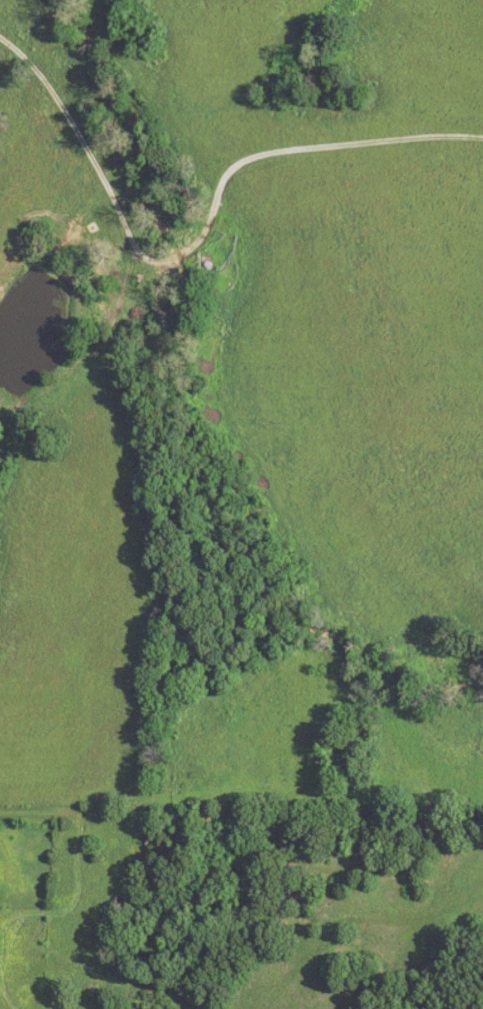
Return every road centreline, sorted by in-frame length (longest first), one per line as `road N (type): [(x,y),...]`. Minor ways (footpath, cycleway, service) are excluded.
road 1 (residential): [(0,38),(60,101),(140,252),(168,257),(199,243),(218,189),(241,163),(453,135),(482,139)]

